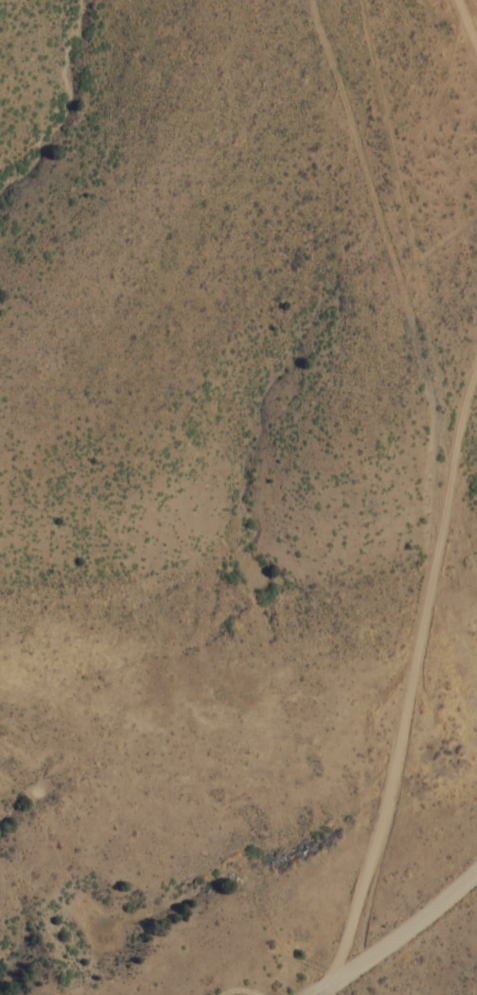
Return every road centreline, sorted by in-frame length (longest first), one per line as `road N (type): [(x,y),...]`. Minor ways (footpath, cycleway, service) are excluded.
road 1 (tertiary): [(312,994),(476,874)]

